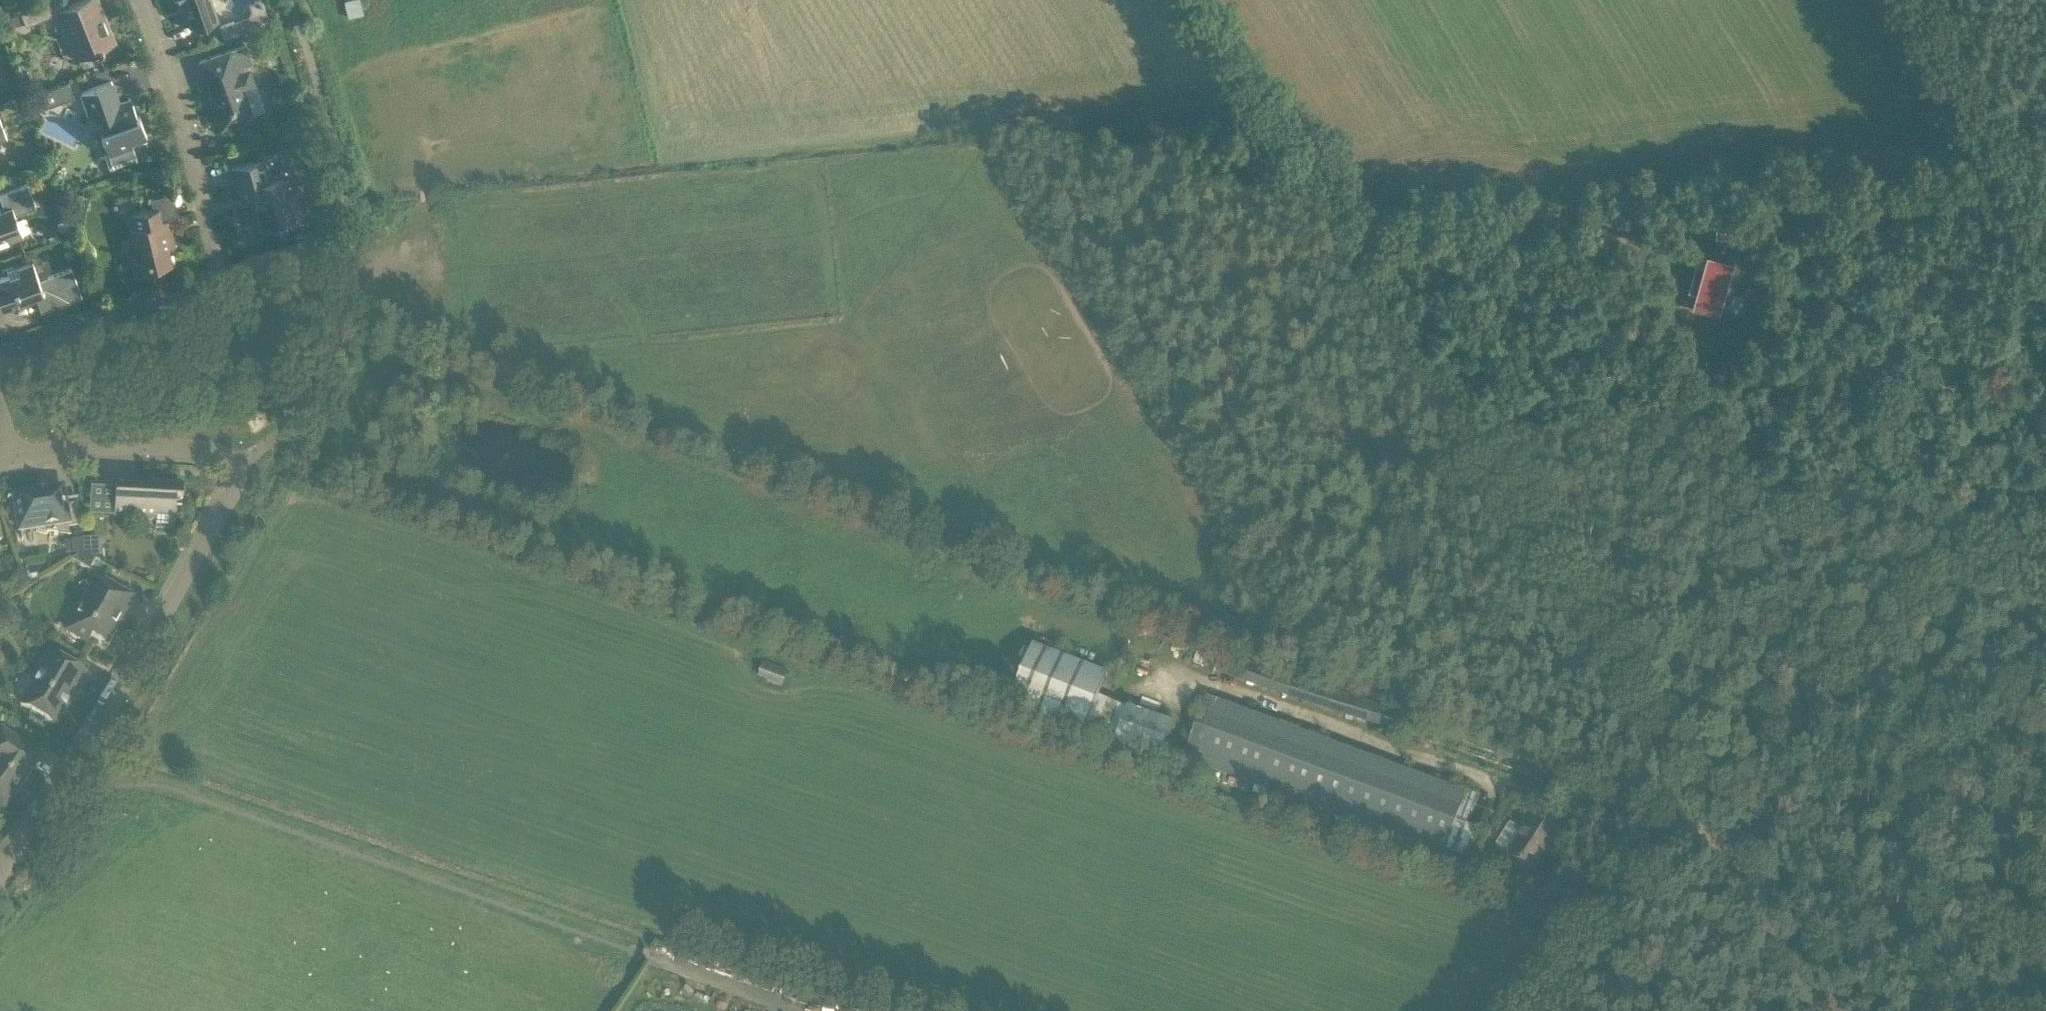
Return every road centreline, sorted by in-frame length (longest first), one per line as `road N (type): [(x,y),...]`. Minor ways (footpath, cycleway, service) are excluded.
road 1 (track): [(1193,0),(1693,802)]
road 2 (residential): [(142,0),(163,45),(219,272),(0,349)]
road 3 (residential): [(238,457),(240,477),(193,566),(0,866)]
road 4 (unclassified): [(1544,1010),(1687,829),(1805,1010)]
road 5 (track): [(1693,802),(2045,533)]
road 6 (residential): [(348,240),(337,318),(305,404),(280,433),(238,457)]
road 7 (residential): [(10,449),(132,443),(238,457)]

